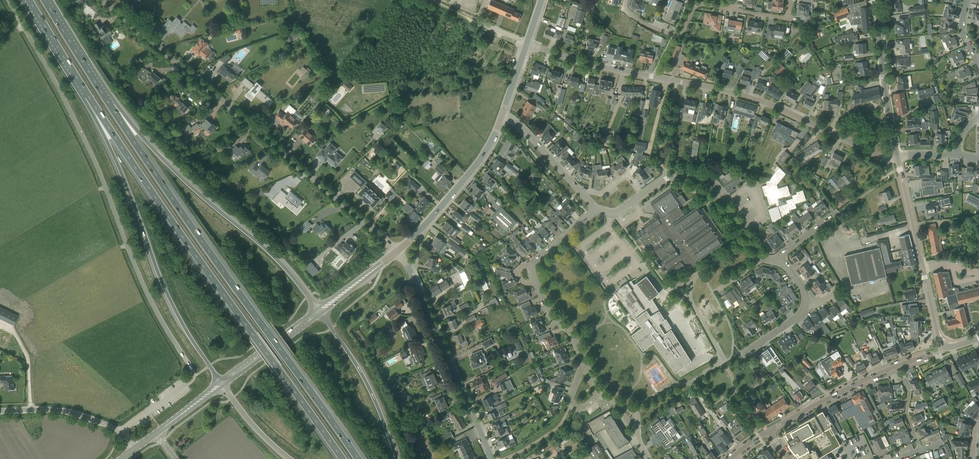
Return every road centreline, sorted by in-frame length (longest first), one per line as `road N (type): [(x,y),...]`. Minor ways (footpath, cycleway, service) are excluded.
road 1 (unclassified): [(122,430),(194,377),(83,128),(13,0)]
road 2 (motorway): [(88,96),(342,458)]
road 3 (motorway): [(357,458),(110,107)]
road 4 (unclassified): [(897,158),(754,97),(610,70),(527,44)]
road 5 (unclassified): [(398,251),(101,0)]
road 6 (motorway): [(88,96),(163,283),(222,384)]
road 7 (motorway): [(320,311),(279,261),(110,107)]
road 8 (residential): [(492,458),(398,251)]
road 9 (tertiary): [(398,251),(477,165),(502,116)]
road 10 (motorway): [(397,458),(364,377),(320,311)]
road 11 (unclassified): [(763,259),(705,183),(672,177),(641,196)]
road 12 (tertiary): [(897,158),(876,0)]
road 13 (residential): [(768,431),(892,368)]
road 14 (motorway): [(110,107),(44,0)]
road 15 (unclassified): [(122,430),(73,415),(0,413)]

